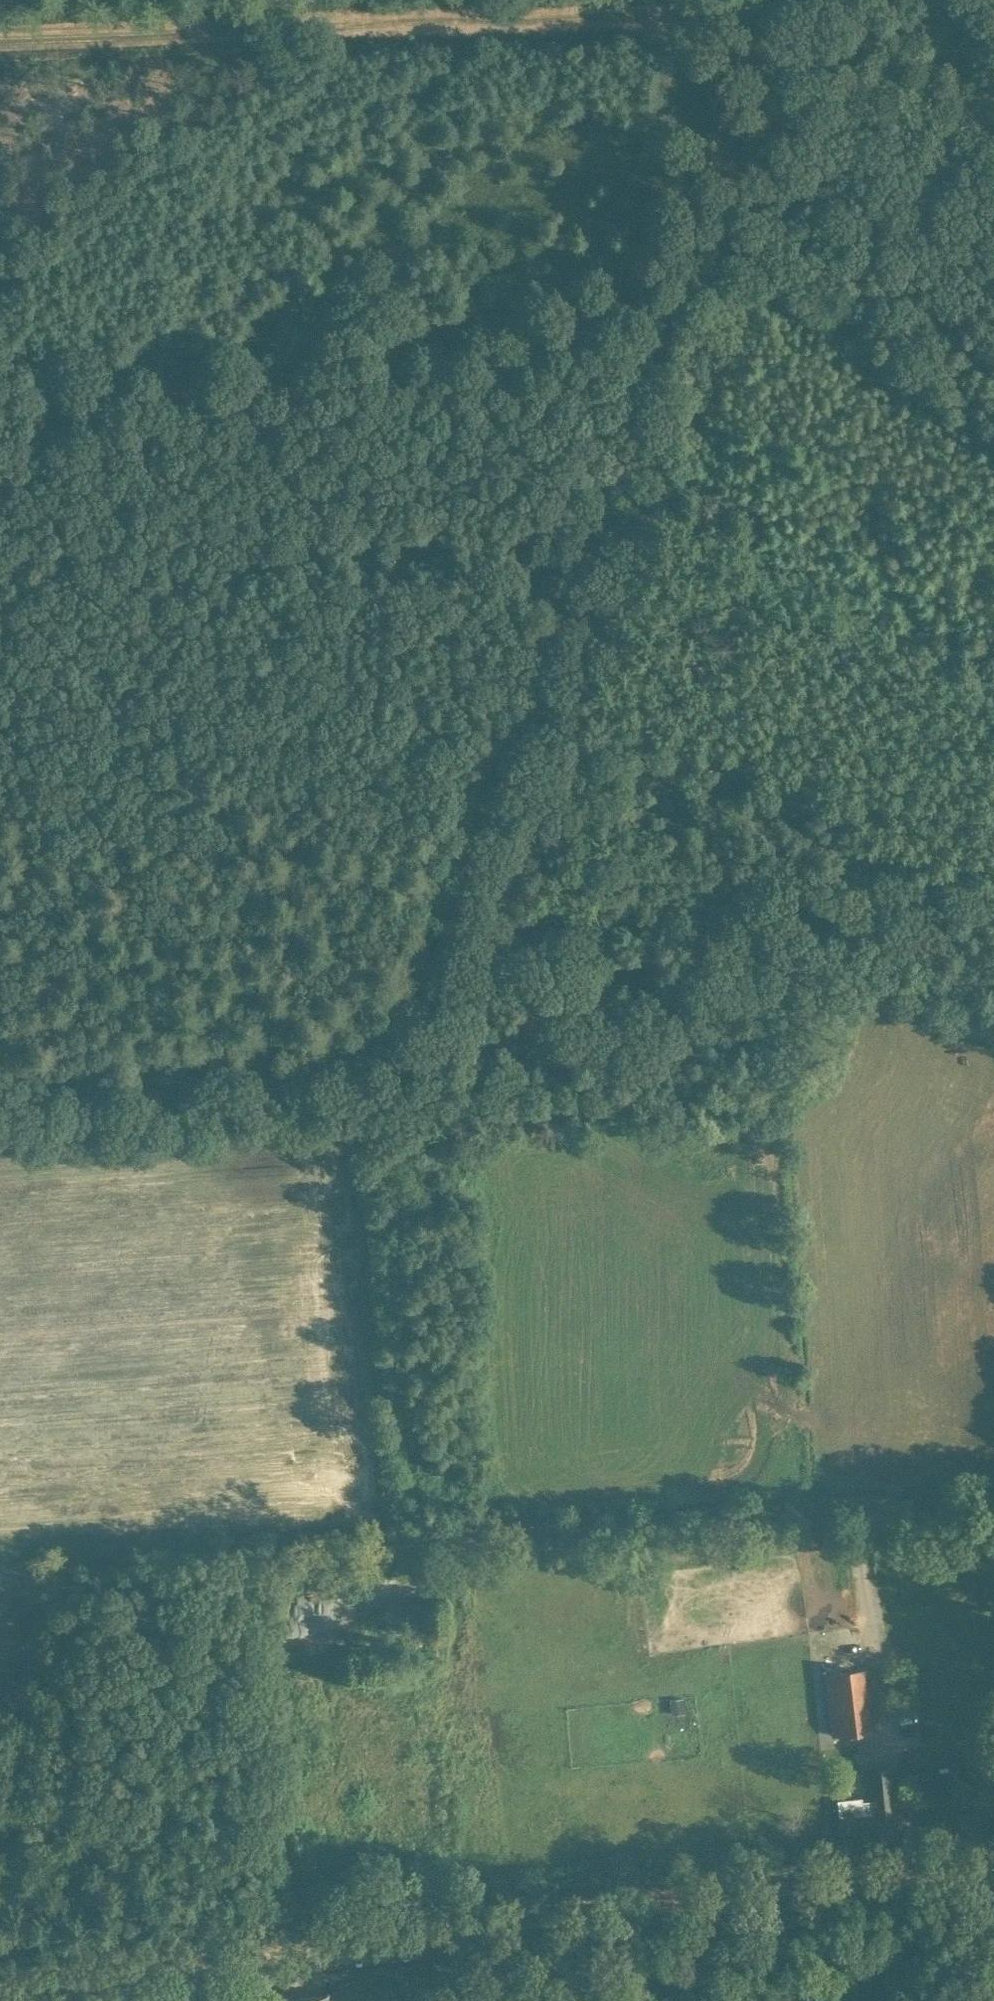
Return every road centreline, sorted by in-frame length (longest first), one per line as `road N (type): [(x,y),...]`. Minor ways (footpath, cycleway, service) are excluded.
road 1 (track): [(0,1982),(993,1859)]
road 2 (track): [(0,36),(707,12),(763,0)]

